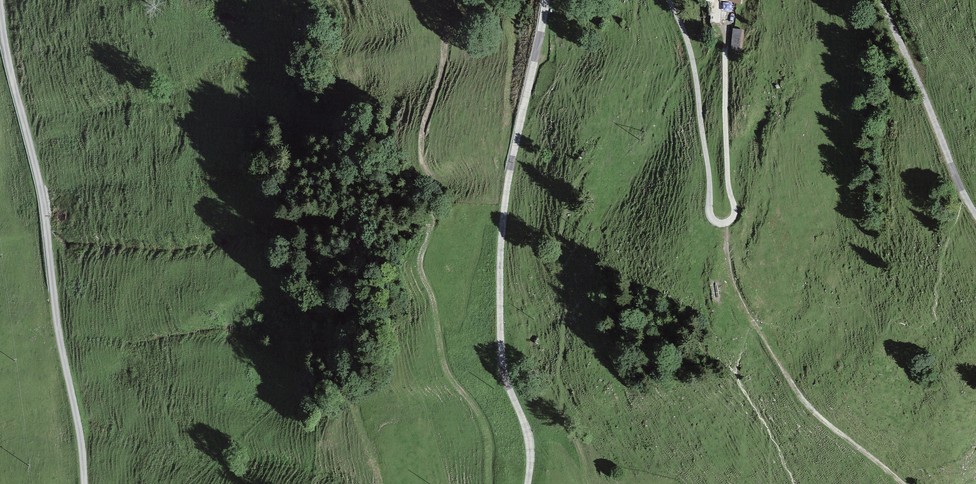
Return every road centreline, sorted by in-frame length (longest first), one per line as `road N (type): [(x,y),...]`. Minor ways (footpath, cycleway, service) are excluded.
road 1 (unclassified): [(546,0),(504,205),(500,271),(503,366),(530,443),(527,483)]
road 2 (unclassified): [(84,483),(43,203),(0,9)]
road 3 (track): [(725,221),(738,291),(798,389),(906,483)]
road 4 (unclassified): [(975,216),(879,0)]

